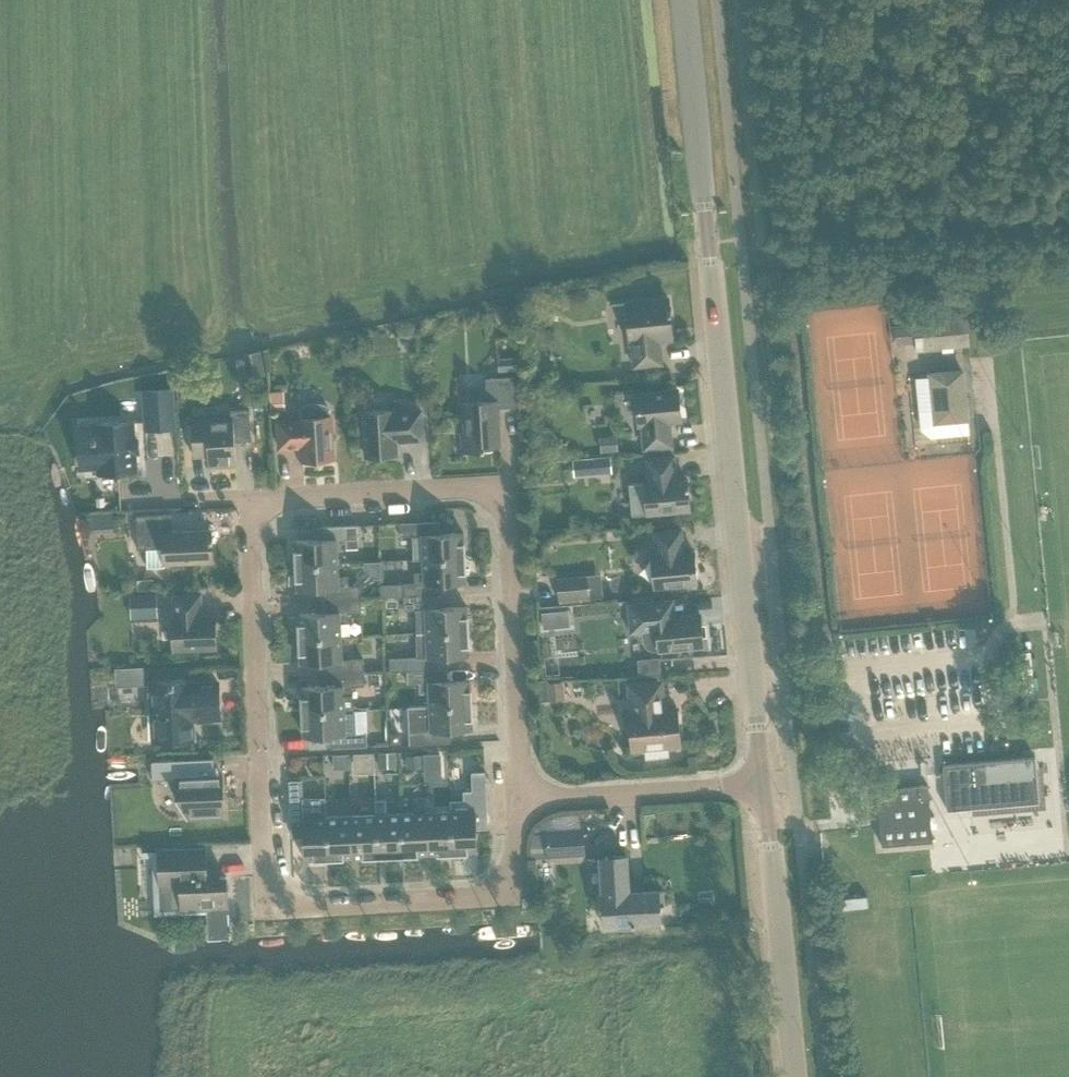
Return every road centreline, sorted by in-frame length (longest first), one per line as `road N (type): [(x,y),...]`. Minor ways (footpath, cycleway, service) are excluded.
road 1 (tertiary): [(759,788),(681,0)]
road 2 (residential): [(514,801),(515,868),(508,889),(489,899),(300,909),(278,903),(268,882),(251,507)]
road 3 (residential): [(251,507),(497,495),(514,801)]
road 4 (tertiary): [(792,1076),(759,788)]
road 5 (residential): [(514,801),(759,788)]

